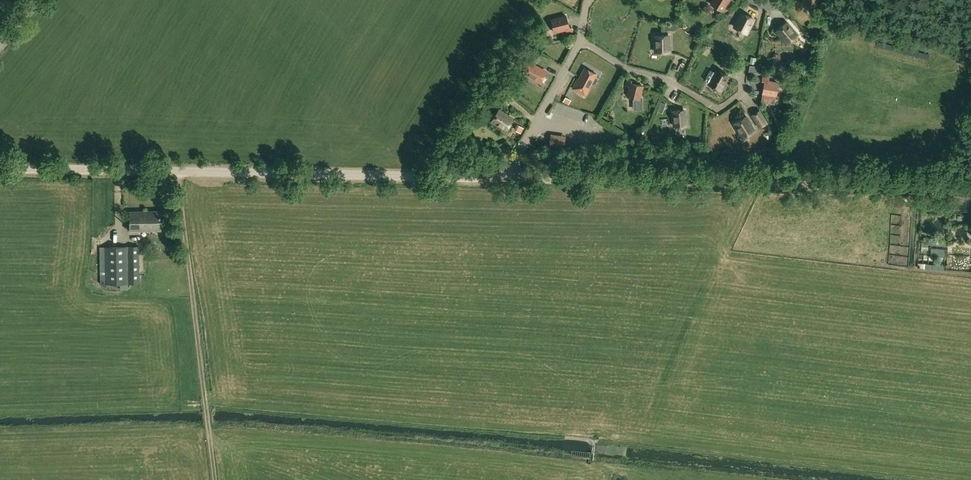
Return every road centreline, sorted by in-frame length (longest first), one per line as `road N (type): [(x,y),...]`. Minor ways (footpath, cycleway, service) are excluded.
road 1 (unclassified): [(970,187),(511,179)]
road 2 (unclassified): [(280,172),(0,168)]
road 3 (track): [(511,179),(280,172)]
road 4 (track): [(741,71),(720,103),(575,30)]

